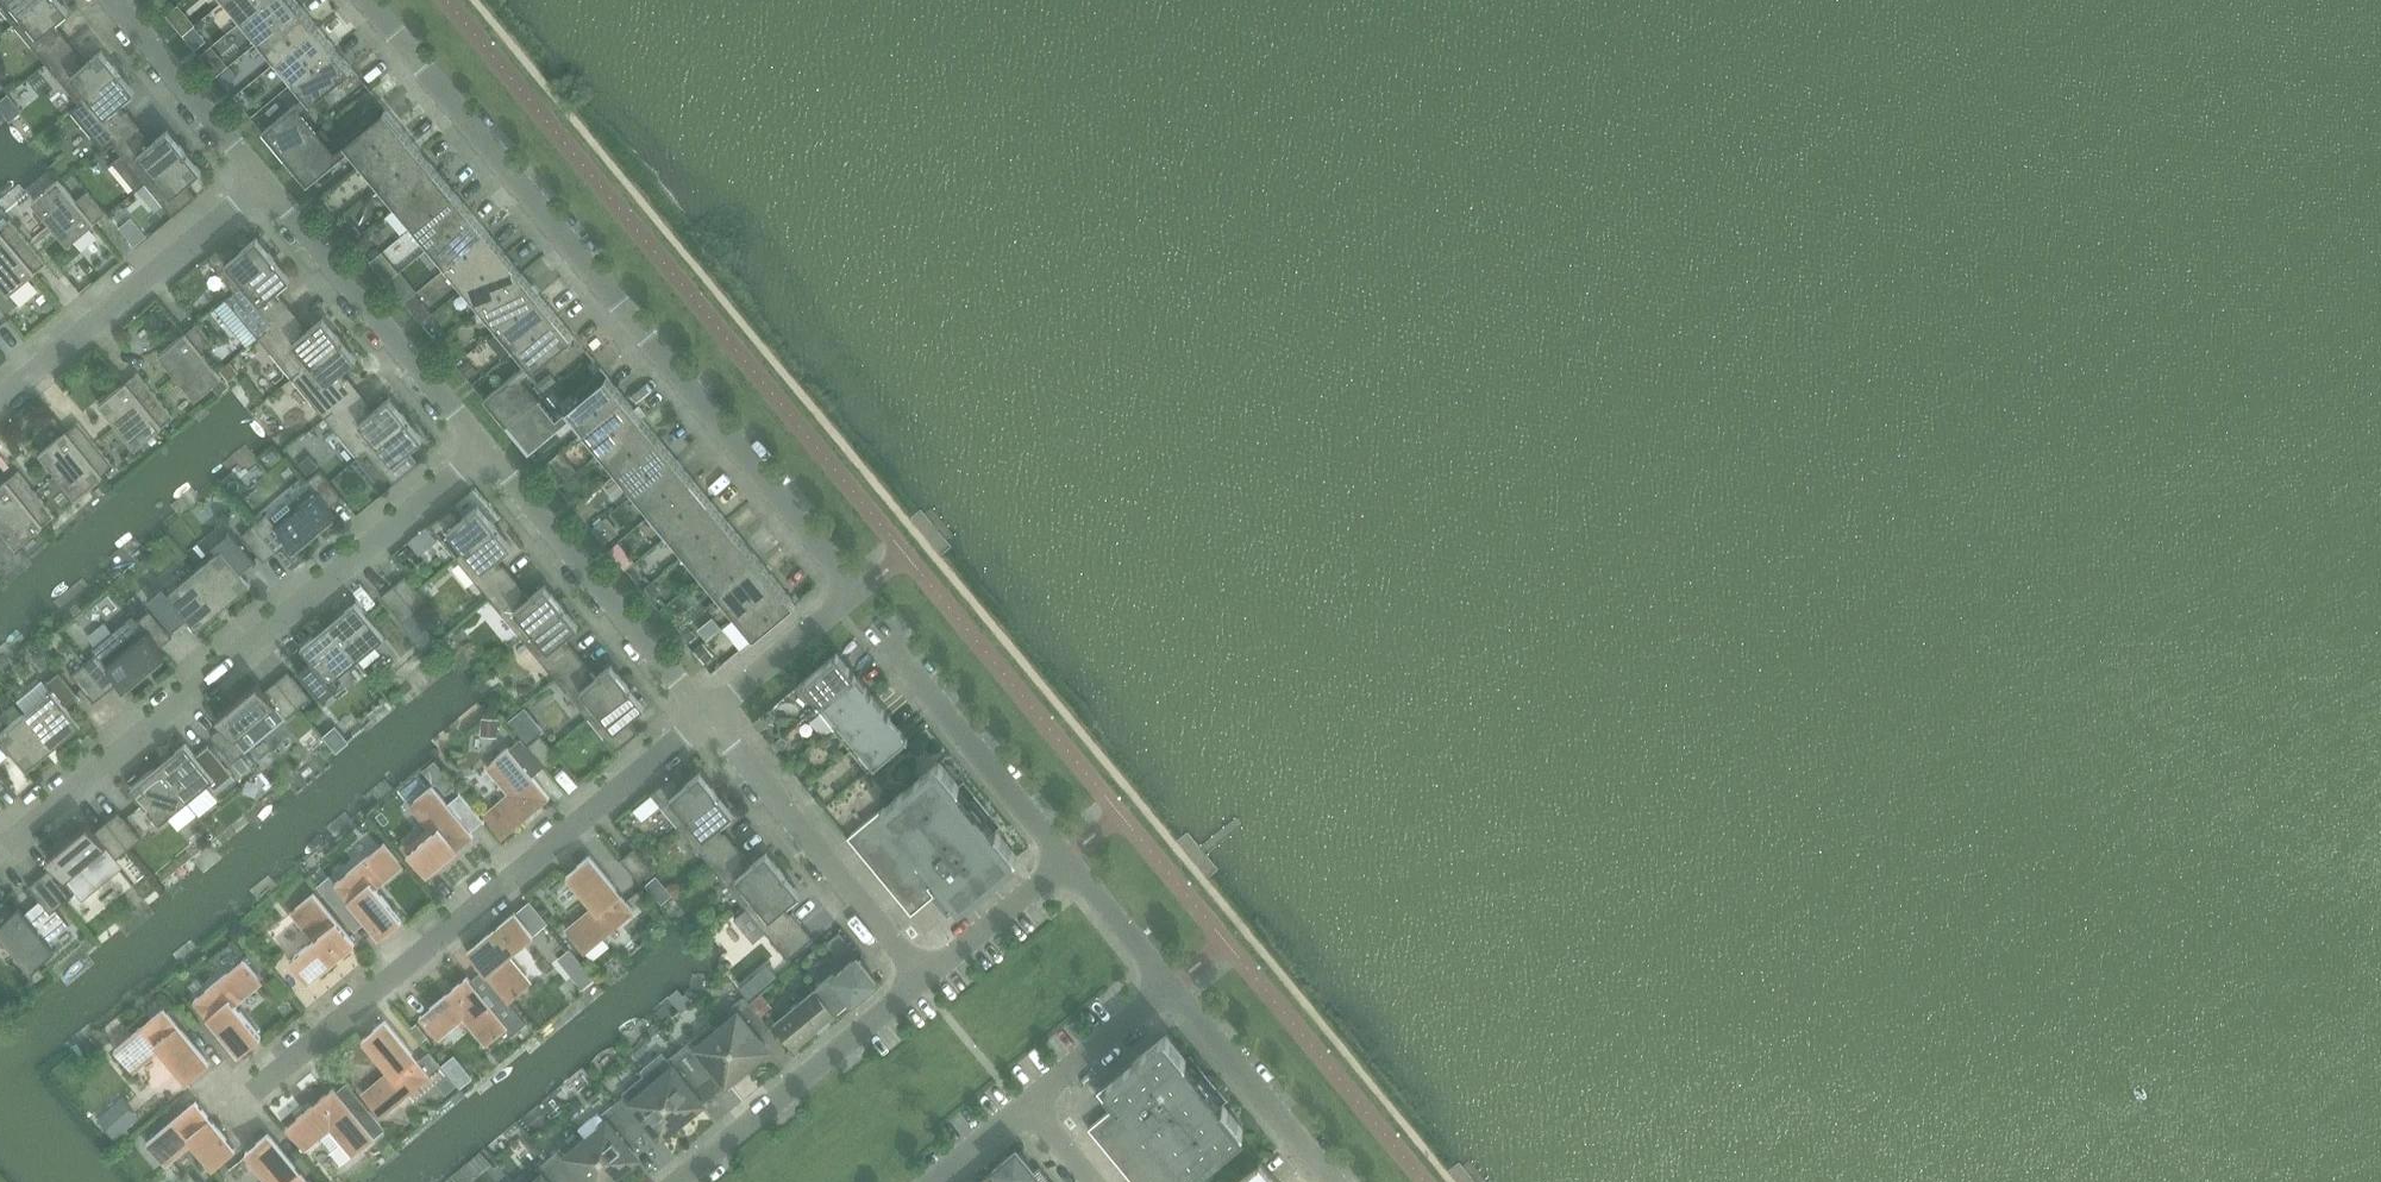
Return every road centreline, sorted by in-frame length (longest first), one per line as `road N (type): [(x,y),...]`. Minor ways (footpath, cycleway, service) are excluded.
road 1 (residential): [(855,602),(375,0)]
road 2 (residential): [(24,820),(482,441)]
road 3 (residential): [(253,1089),(709,715)]
road 4 (residential): [(482,441),(255,162)]
road 5 (residential): [(709,715),(482,441)]
road 6 (residential): [(0,381),(255,162)]
road 7 (residential): [(913,972),(709,715)]
road 8 (residential): [(670,1181),(913,972)]
road 9 (residential): [(1067,847),(877,632)]
road 10 (residential): [(1338,1181),(1169,978)]
road 11 (residential): [(255,162),(122,0)]
road 12 (residential): [(913,972),(1067,847)]
road 13 (residential): [(1025,1097),(1169,978)]
road 14 (residential): [(855,602),(709,715)]
road 15 (residential): [(1169,978),(1067,847)]
road 16 (residential): [(925,1181),(1025,1097)]

